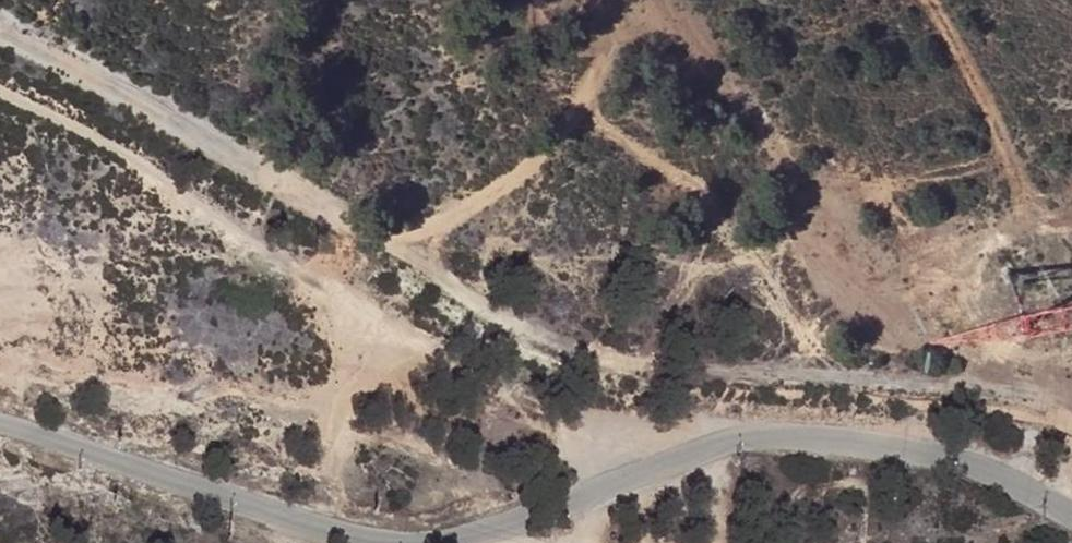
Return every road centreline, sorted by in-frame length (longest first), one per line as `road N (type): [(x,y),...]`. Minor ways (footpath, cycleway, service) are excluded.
road 1 (track): [(0,36),(375,240),(496,190),(608,77),(618,0)]
road 2 (unclassified): [(386,542),(0,426)]
road 3 (track): [(496,190),(748,440)]
road 4 (unclassified): [(748,440),(900,443),(1071,513)]
road 5 (unclassified): [(748,440),(444,542)]

